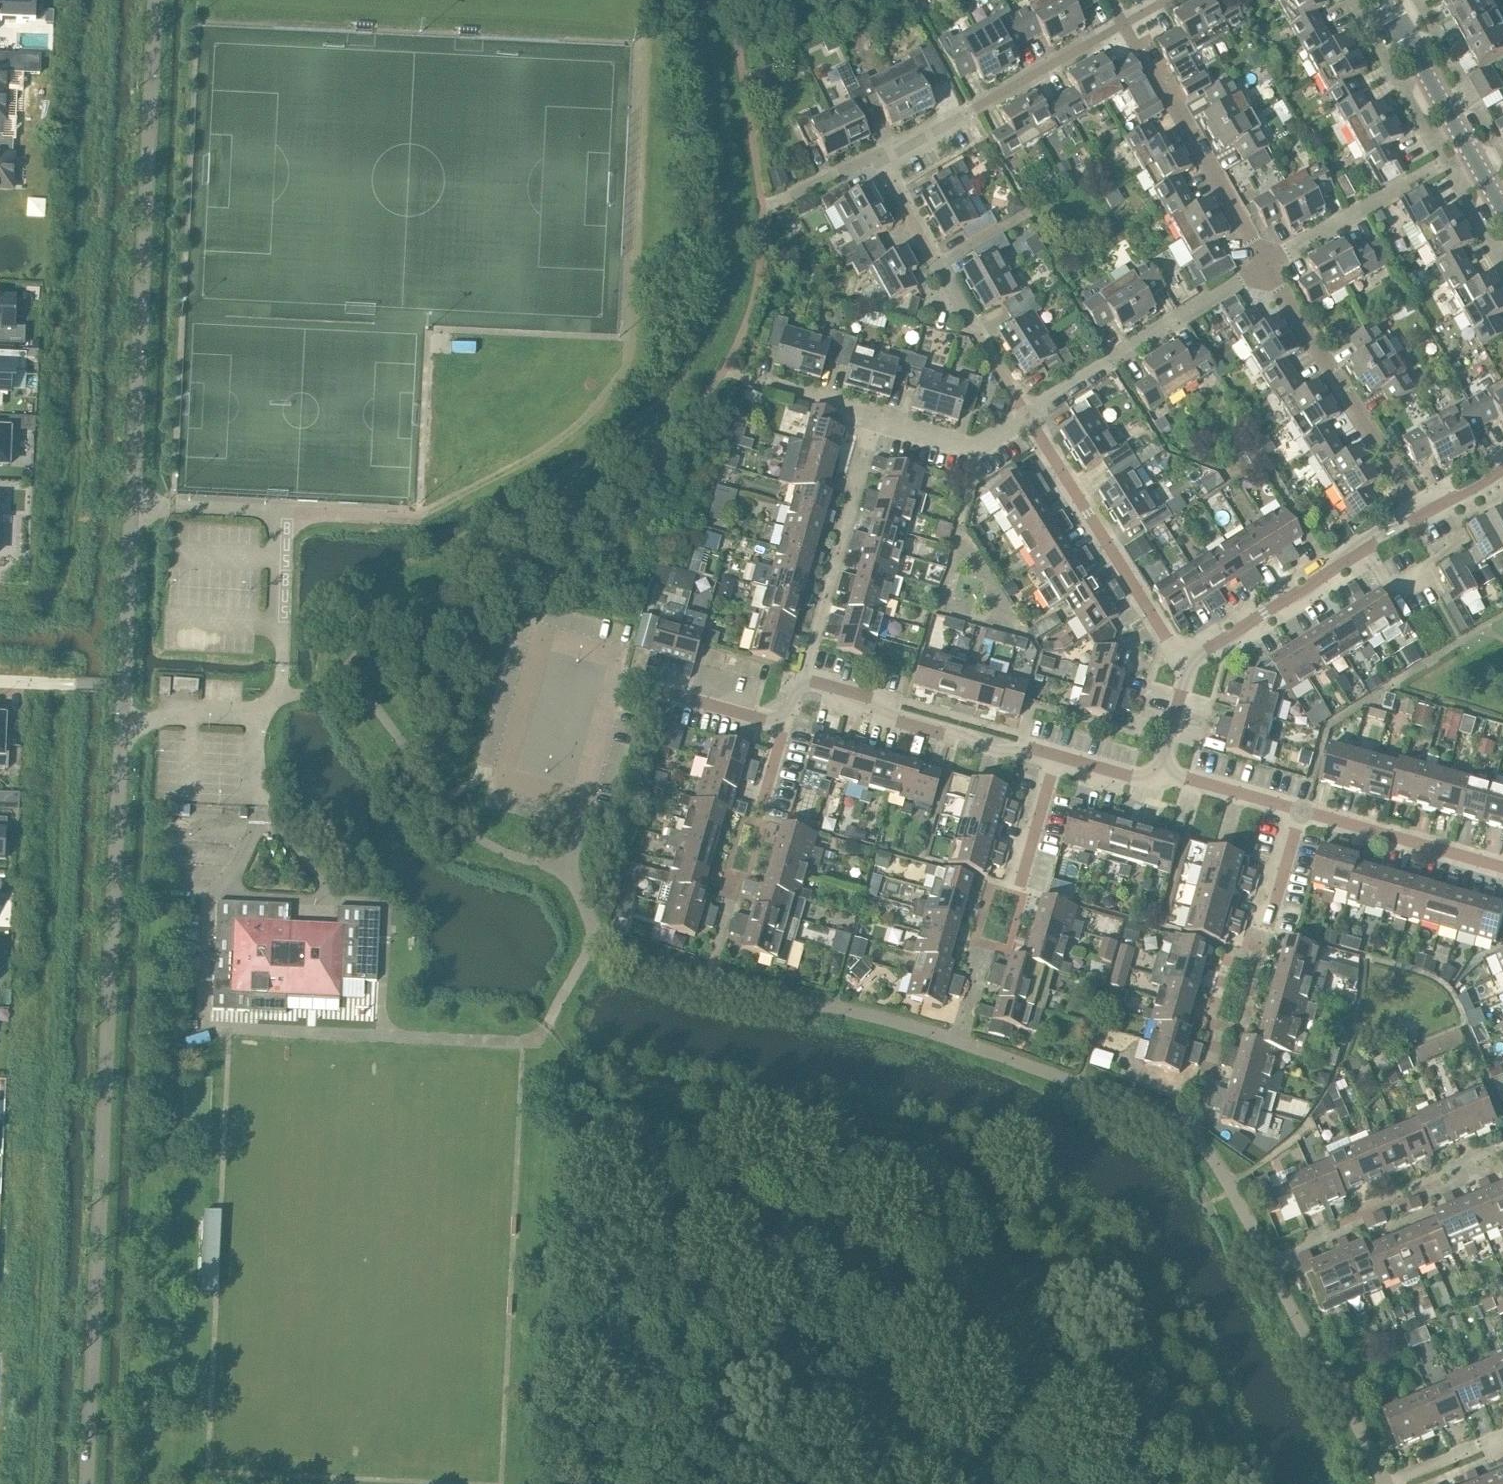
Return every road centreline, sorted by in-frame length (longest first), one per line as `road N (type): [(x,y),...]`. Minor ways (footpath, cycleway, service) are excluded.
road 1 (unclassified): [(156,0),(86,1483)]
road 2 (residential): [(873,156),(1027,417)]
road 3 (residential): [(1422,514),(1264,266)]
road 4 (residential): [(1027,417),(1183,665)]
road 5 (residential): [(873,156),(1124,22)]
road 6 (residential): [(1264,266),(1124,22)]
road 7 (residential): [(1027,417),(1264,266)]
road 8 (residential): [(803,680),(873,417)]
road 9 (tertiary): [(1501,205),(1384,0)]
road 10 (residential): [(1183,665),(1363,543)]
road 11 (residential): [(1502,865),(1302,810)]
road 12 (residential): [(991,752),(892,717),(885,703),(803,680)]
road 13 (residential): [(1264,266),(1436,166)]
road 14 (residential): [(788,724),(615,675)]
road 15 (residential): [(1027,417),(976,450),(873,417)]
road 16 (residential): [(1302,810),(1160,770)]
road 17 (residential): [(873,417),(737,376)]
road 18 (residential): [(1017,888),(1055,755)]
road 19 (residential): [(1391,1483),(1502,1440)]

